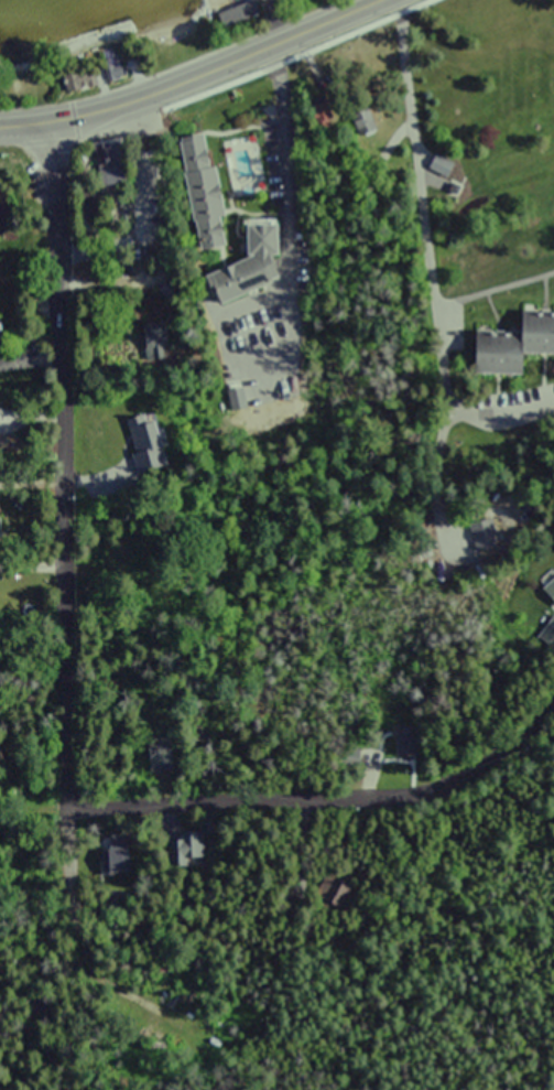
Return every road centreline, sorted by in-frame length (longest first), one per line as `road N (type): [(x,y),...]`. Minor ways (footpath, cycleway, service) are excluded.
road 1 (residential): [(74,801),(66,349),(34,114)]
road 2 (residential): [(553,704),(481,766),(412,795),(99,808),(74,801)]
road 3 (primary): [(0,118),(113,95),(349,0)]

